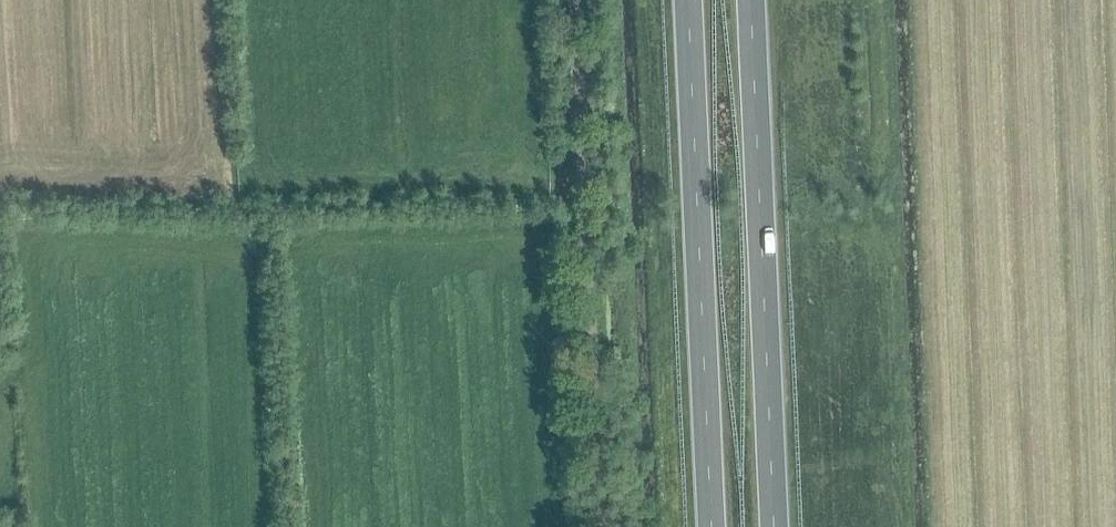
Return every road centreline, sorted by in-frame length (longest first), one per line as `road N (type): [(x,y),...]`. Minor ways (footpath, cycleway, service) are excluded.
road 1 (trunk): [(774,526),(750,0)]
road 2 (trunk): [(688,0),(711,526)]
road 3 (unclassified): [(596,526),(574,0)]

